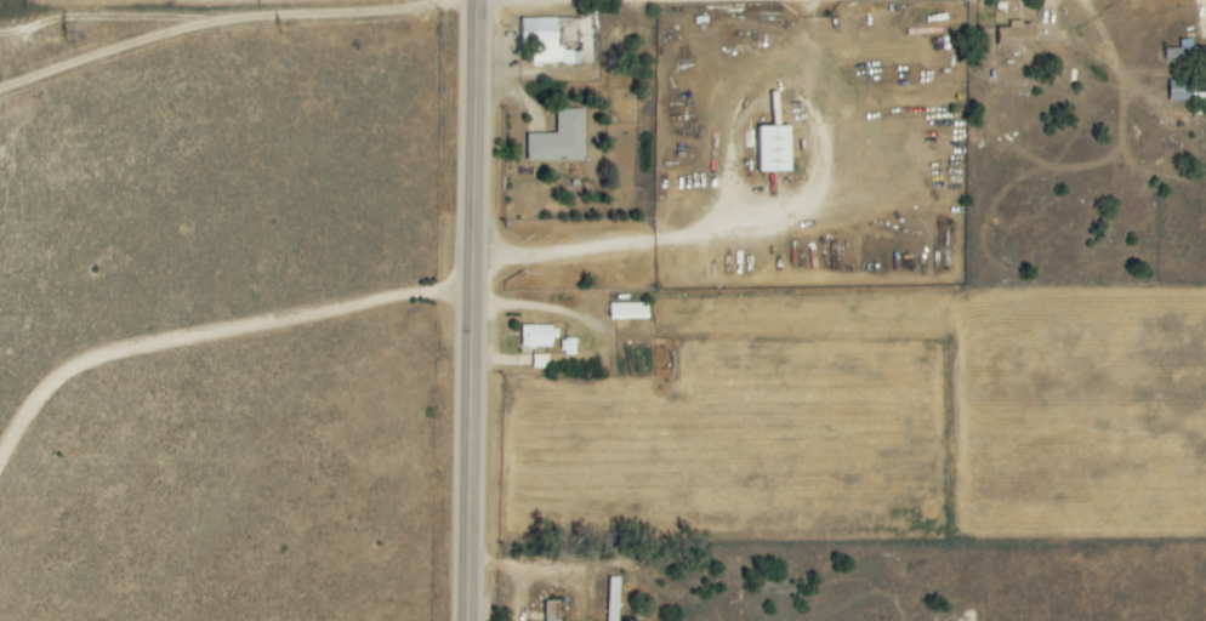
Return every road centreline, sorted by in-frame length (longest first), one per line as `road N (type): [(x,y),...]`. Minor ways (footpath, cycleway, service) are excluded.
road 1 (trunk): [(478,620),(484,0)]

